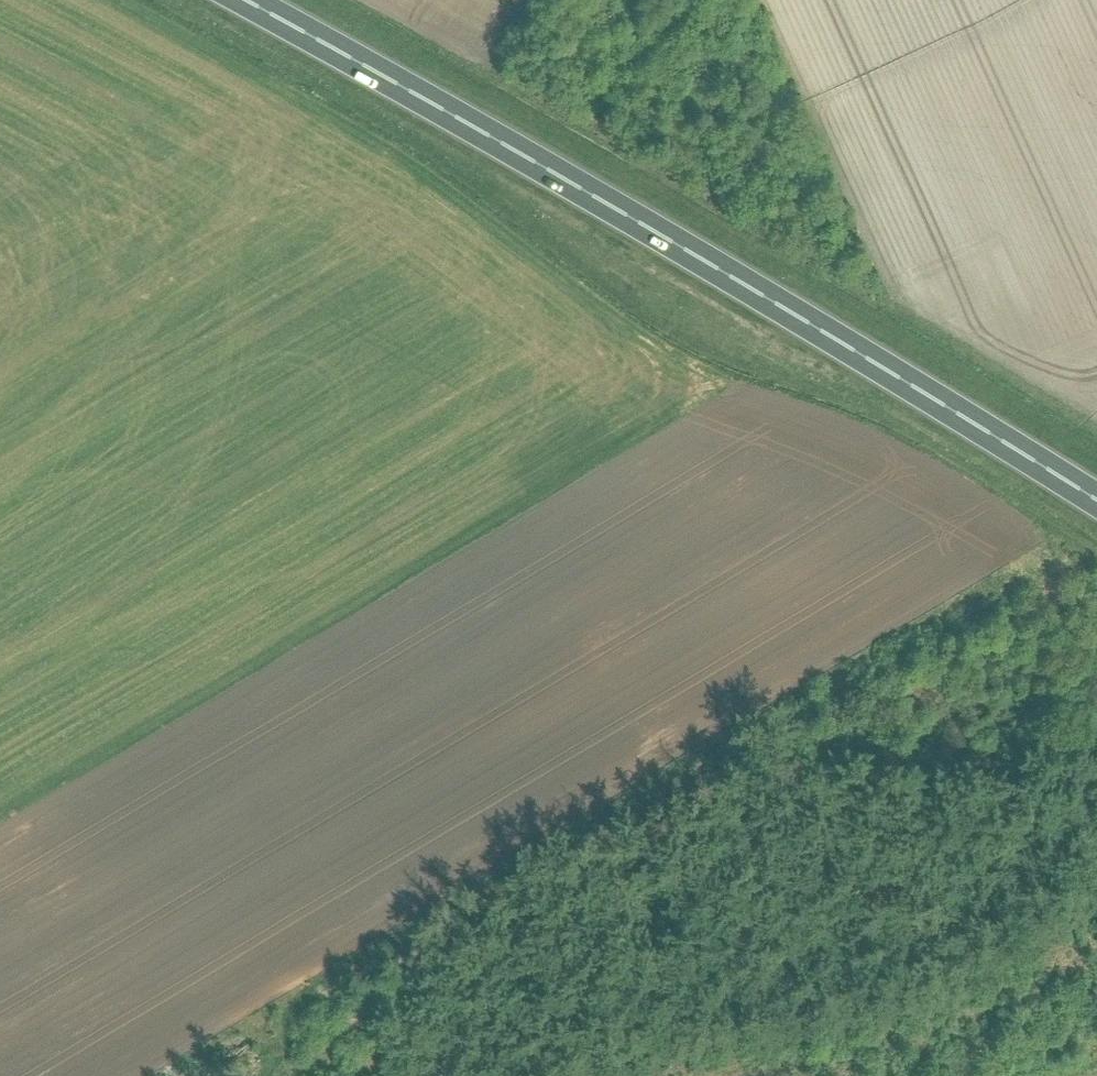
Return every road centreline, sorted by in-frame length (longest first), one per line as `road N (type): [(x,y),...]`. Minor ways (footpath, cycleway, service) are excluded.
road 1 (trunk): [(1096,500),(607,204),(245,0)]

